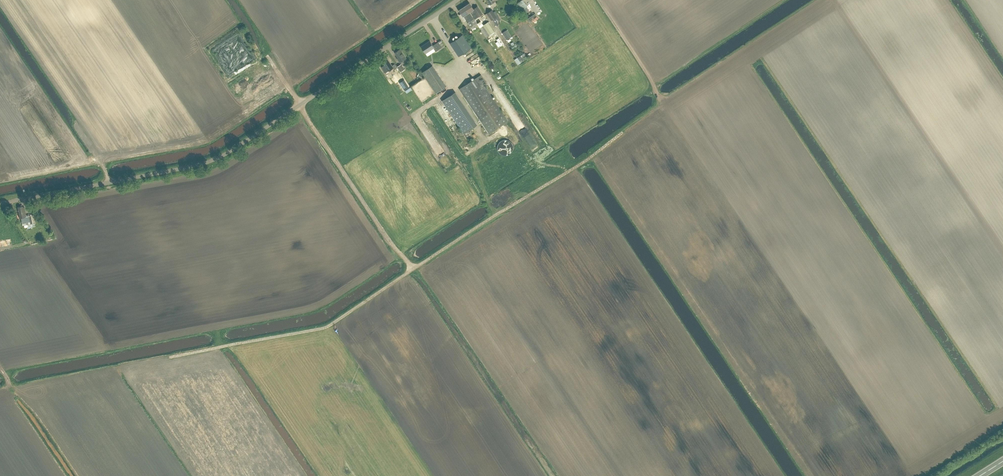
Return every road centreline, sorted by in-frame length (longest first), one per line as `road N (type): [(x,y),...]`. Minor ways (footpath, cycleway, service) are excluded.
road 1 (unclassified): [(0,203),(214,160),(457,0)]

